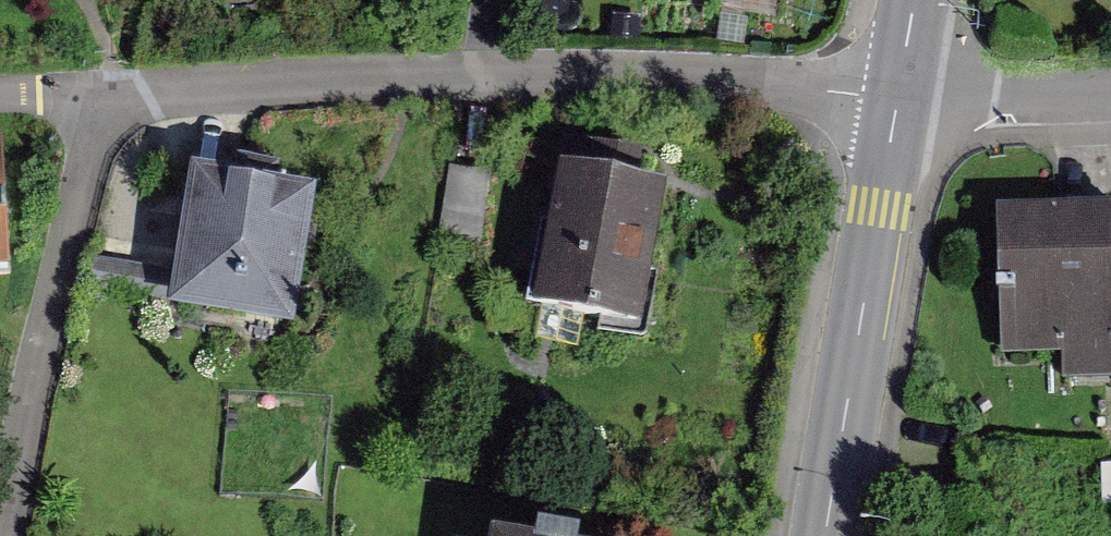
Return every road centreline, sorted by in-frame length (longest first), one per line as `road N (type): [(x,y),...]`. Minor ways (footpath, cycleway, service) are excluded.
road 1 (residential): [(897,97),(653,76),(103,98)]
road 2 (unclassified): [(103,98),(11,535)]
road 3 (tertiary): [(826,535),(897,97)]
road 4 (unclassified): [(1110,90),(897,97)]

